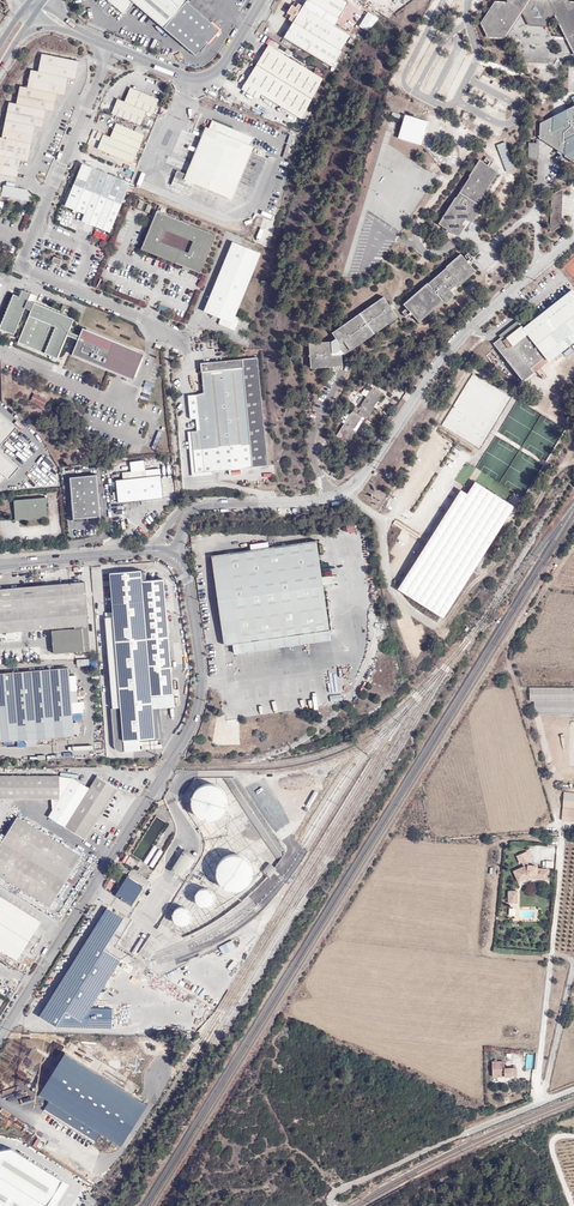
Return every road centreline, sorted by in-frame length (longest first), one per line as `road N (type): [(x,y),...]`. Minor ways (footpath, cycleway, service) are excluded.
road 1 (tertiary): [(173,556),(190,588),(202,671),(194,727),(0,1036)]
road 2 (tertiary): [(193,509),(307,502),(348,491),(453,347),(573,237)]
road 3 (residential): [(536,1104),(563,843)]
road 4 (unclassified): [(536,1104),(349,1186),(332,1197),(334,1205)]
road 5 (residential): [(113,47),(37,228)]
road 6 (unclassified): [(113,47),(208,77),(262,0)]
road 7 (tertiary): [(0,564),(153,551)]

